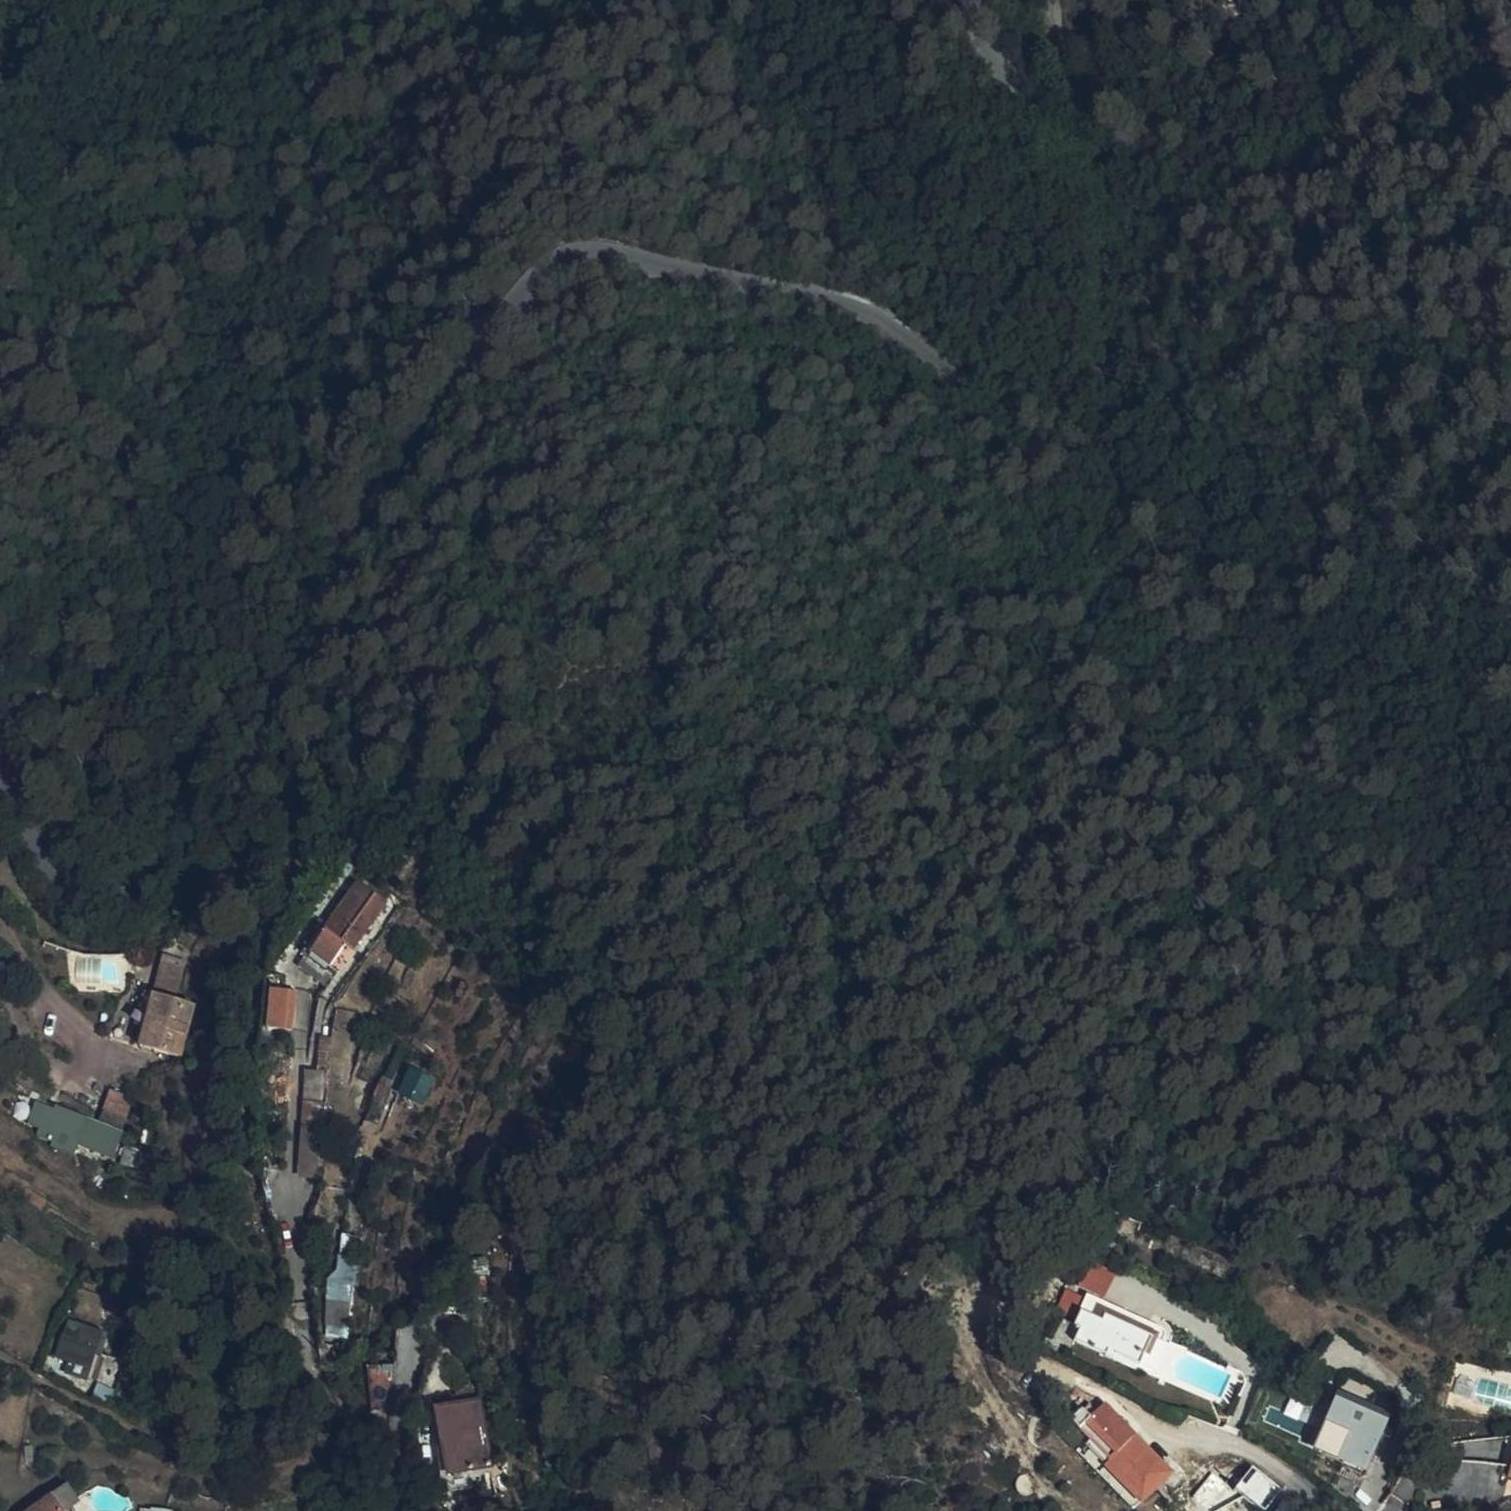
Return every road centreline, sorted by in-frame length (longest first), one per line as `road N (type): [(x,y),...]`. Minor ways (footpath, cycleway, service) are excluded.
road 1 (residential): [(0,712),(9,755),(47,845),(74,873),(126,879),(171,850),(498,340),(530,295),(559,271),(641,261),(823,298),(960,372),(1017,381),(1091,368)]
road 2 (unclassified): [(971,0),(978,38),(1004,78),(1111,210),(1116,326),(1091,368)]
road 3 (residential): [(384,1510),(302,1328),(293,1197)]
road 4 (residential): [(1339,1510),(1264,1457),(1170,1436),(1090,1386)]

